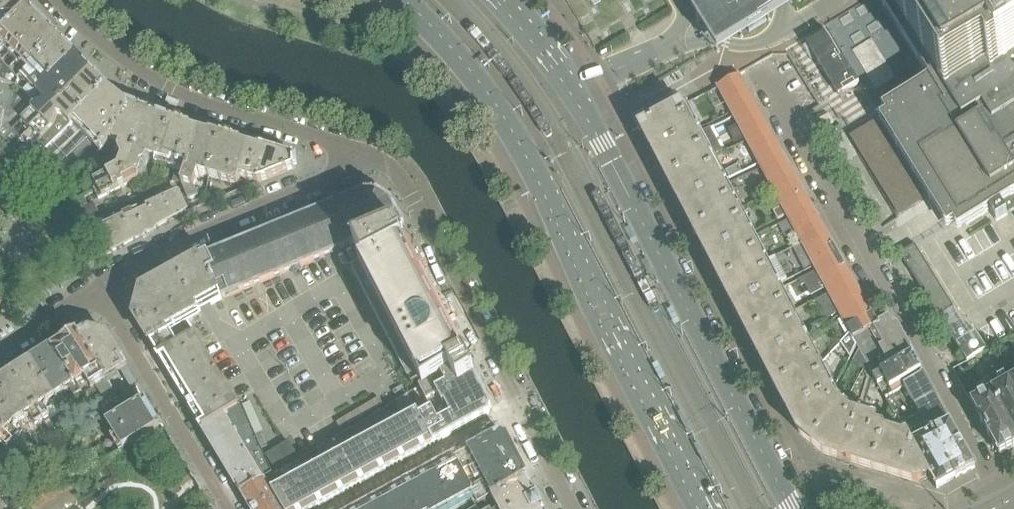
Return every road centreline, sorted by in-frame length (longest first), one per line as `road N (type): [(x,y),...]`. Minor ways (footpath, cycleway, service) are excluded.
road 1 (secondary): [(400,0),(462,64),(505,127),(706,508)]
road 2 (secondary): [(794,508),(604,141),(572,87),(502,0)]
road 3 (residential): [(361,156),(409,197),(574,508)]
road 4 (residential): [(59,0),(148,77),(361,156)]
road 5 (residential): [(93,291),(194,235),(343,173),(361,156)]
road 6 (residential): [(232,508),(93,291)]

